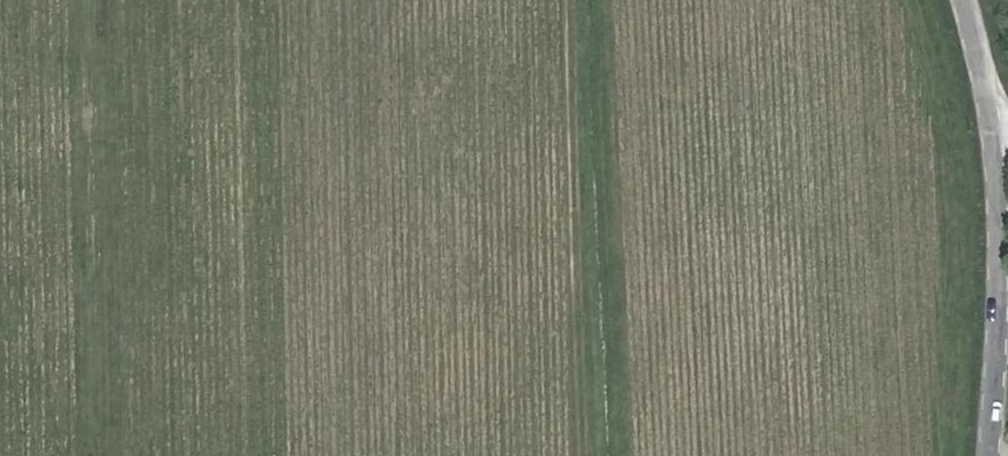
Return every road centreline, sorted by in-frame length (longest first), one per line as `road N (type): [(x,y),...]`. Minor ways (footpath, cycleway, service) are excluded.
road 1 (tertiary): [(964,0),(996,123),(1001,226),(990,455)]

